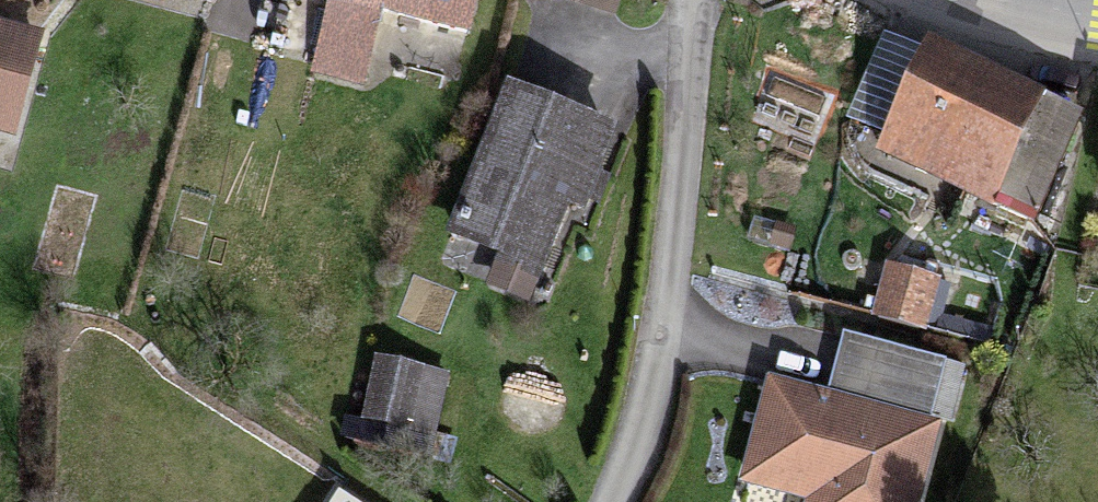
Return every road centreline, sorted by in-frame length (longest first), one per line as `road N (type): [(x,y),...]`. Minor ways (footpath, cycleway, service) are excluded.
road 1 (residential): [(691,0),(691,86),(663,304),(610,501)]

